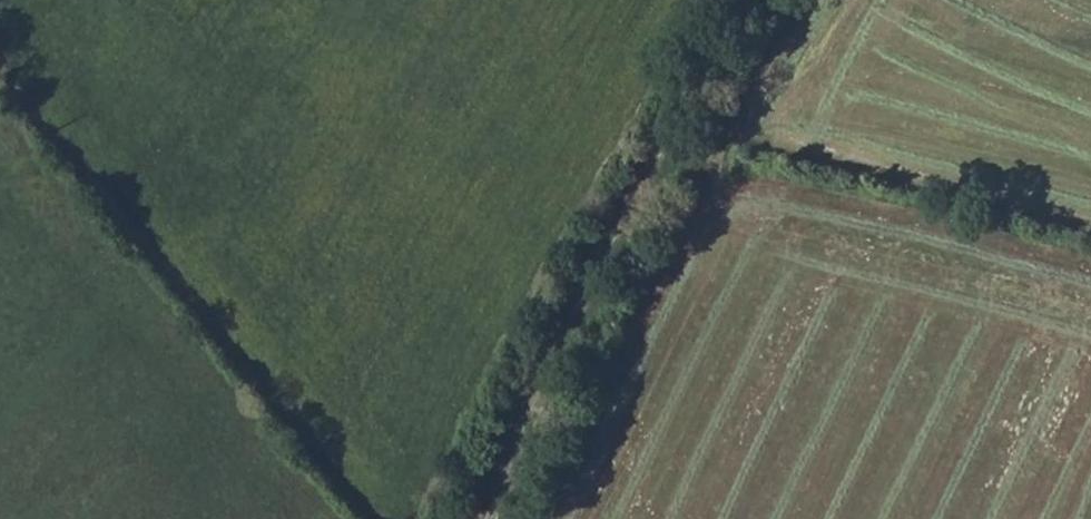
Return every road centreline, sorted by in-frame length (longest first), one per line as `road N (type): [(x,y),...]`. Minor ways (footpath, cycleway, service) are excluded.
road 1 (track): [(755,0),(566,331),(482,518)]

